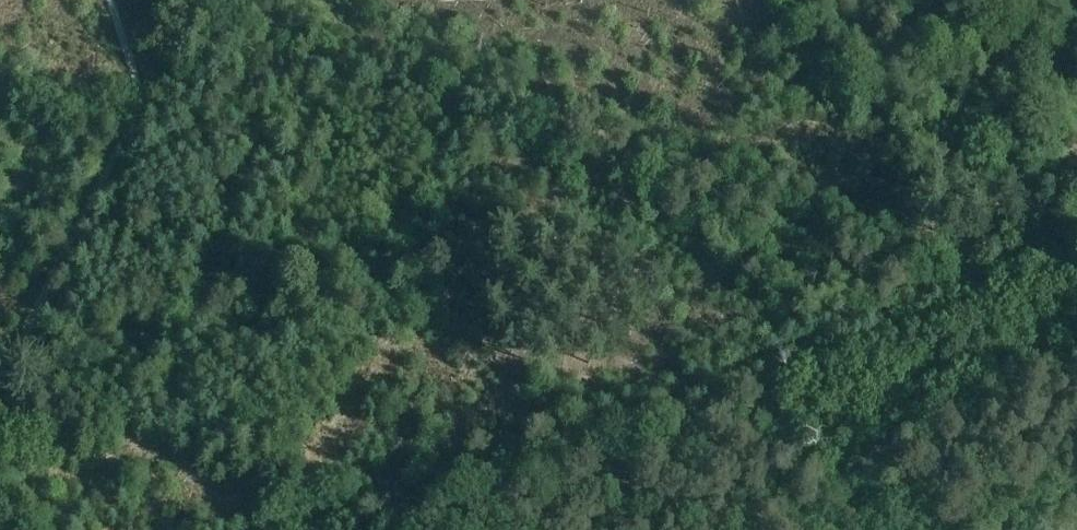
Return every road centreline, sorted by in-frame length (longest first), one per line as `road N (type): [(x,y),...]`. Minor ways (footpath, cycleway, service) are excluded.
road 1 (track): [(312,0),(931,292)]
road 2 (track): [(451,482),(931,292)]
road 3 (track): [(931,292),(1076,230)]
road 4 (track): [(307,529),(451,482)]

